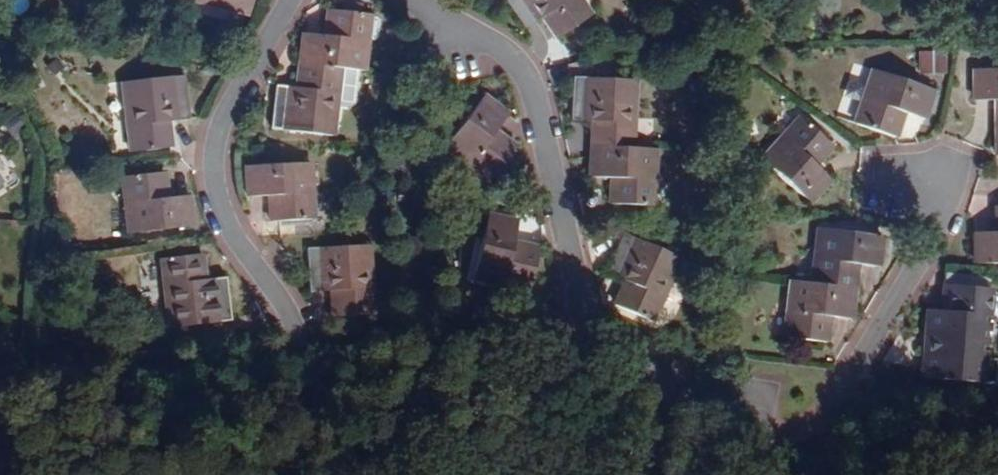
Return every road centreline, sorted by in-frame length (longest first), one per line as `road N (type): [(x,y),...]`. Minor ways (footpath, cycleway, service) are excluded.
road 1 (residential): [(408,0),(516,57),(543,124),(585,317),(637,365),(768,439),(808,435),(831,410),(935,232),(929,186)]
road 2 (track): [(616,346),(463,334),(0,381)]
road 3 (residential): [(294,354),(283,302),(217,196),(212,157),(224,109),(291,0)]
road 4 (track): [(997,400),(847,383)]

